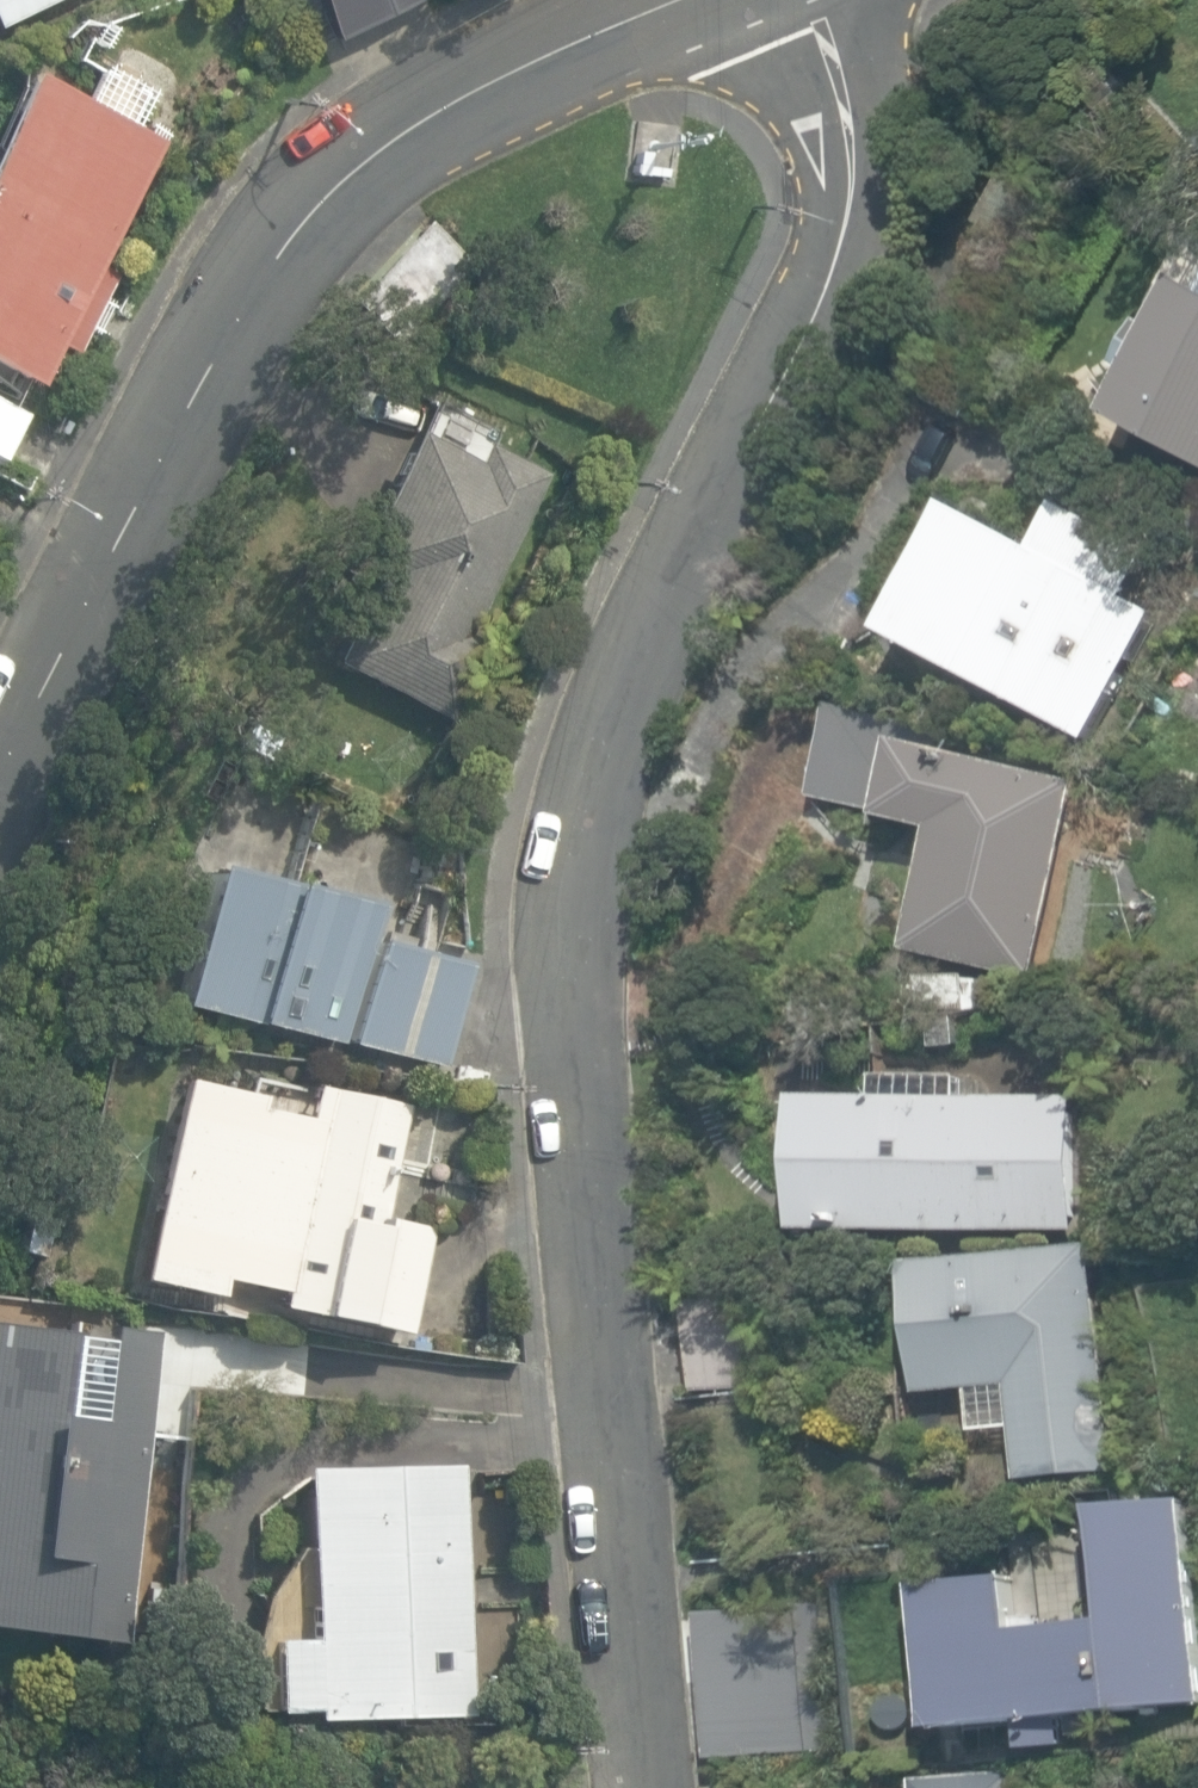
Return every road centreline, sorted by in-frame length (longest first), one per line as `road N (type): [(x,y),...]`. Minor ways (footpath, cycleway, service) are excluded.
road 1 (residential): [(646,1787),(587,1212),(574,939),(583,832),(618,705),(820,293),(854,191),(848,110),(799,0)]
road 2 (tertiary): [(680,0),(487,83),(325,199),(201,380),(0,764)]

